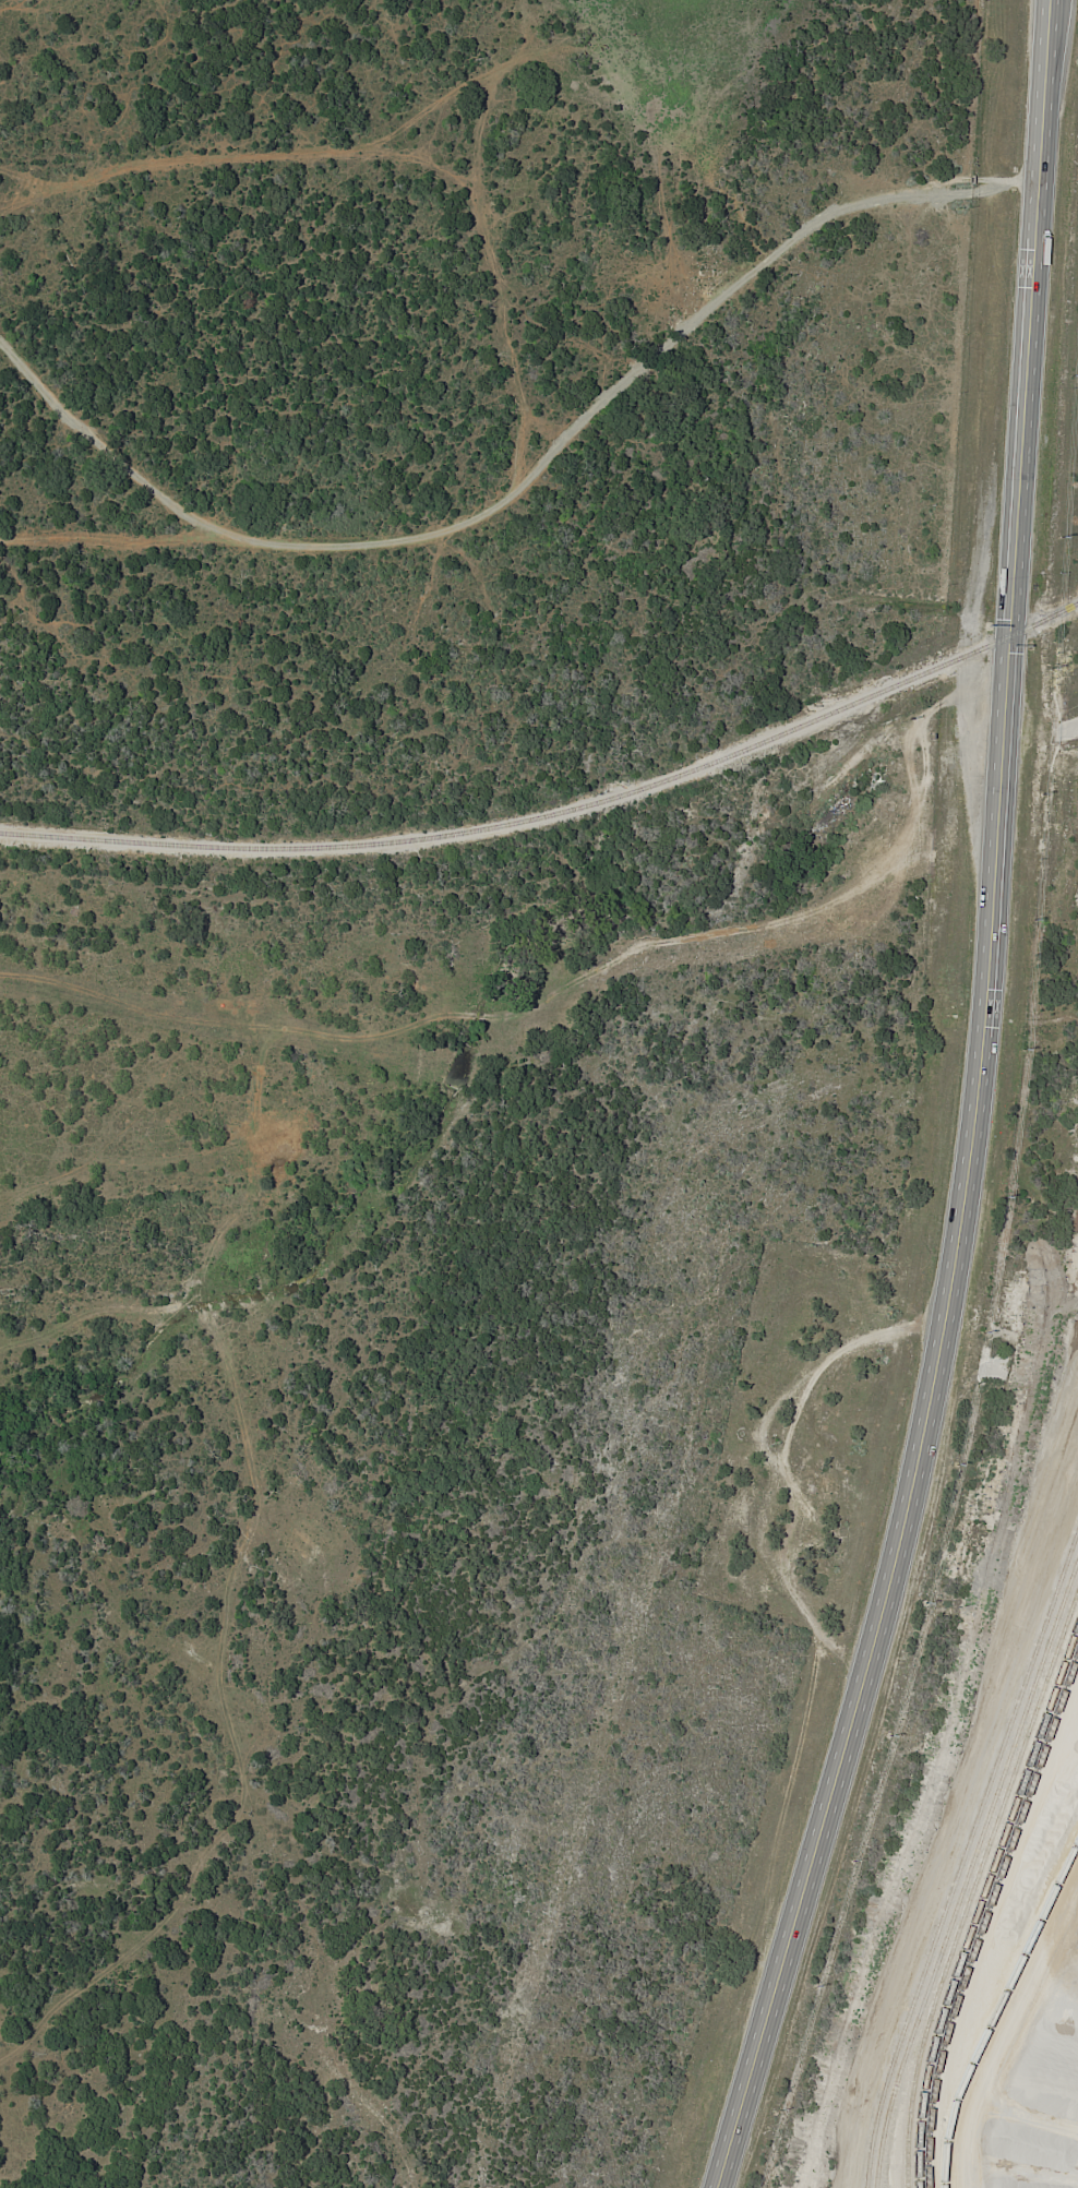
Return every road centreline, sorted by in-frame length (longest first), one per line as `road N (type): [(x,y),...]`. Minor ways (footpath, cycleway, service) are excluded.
road 1 (trunk): [(717,2187),(887,1589),(943,1324),(985,989),(1048,0)]

